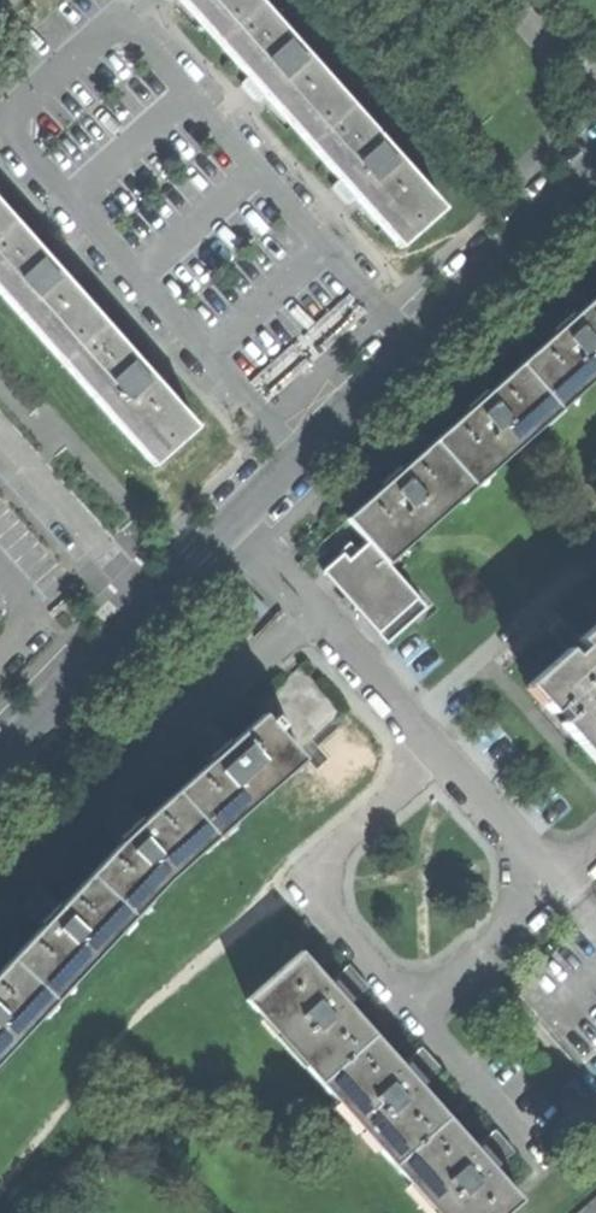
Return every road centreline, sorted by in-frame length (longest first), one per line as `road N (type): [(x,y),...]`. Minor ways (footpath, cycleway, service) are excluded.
road 1 (residential): [(154,600),(295,453),(595,170)]
road 2 (residential): [(154,600),(0,431)]
road 3 (residential): [(0,761),(154,600)]

